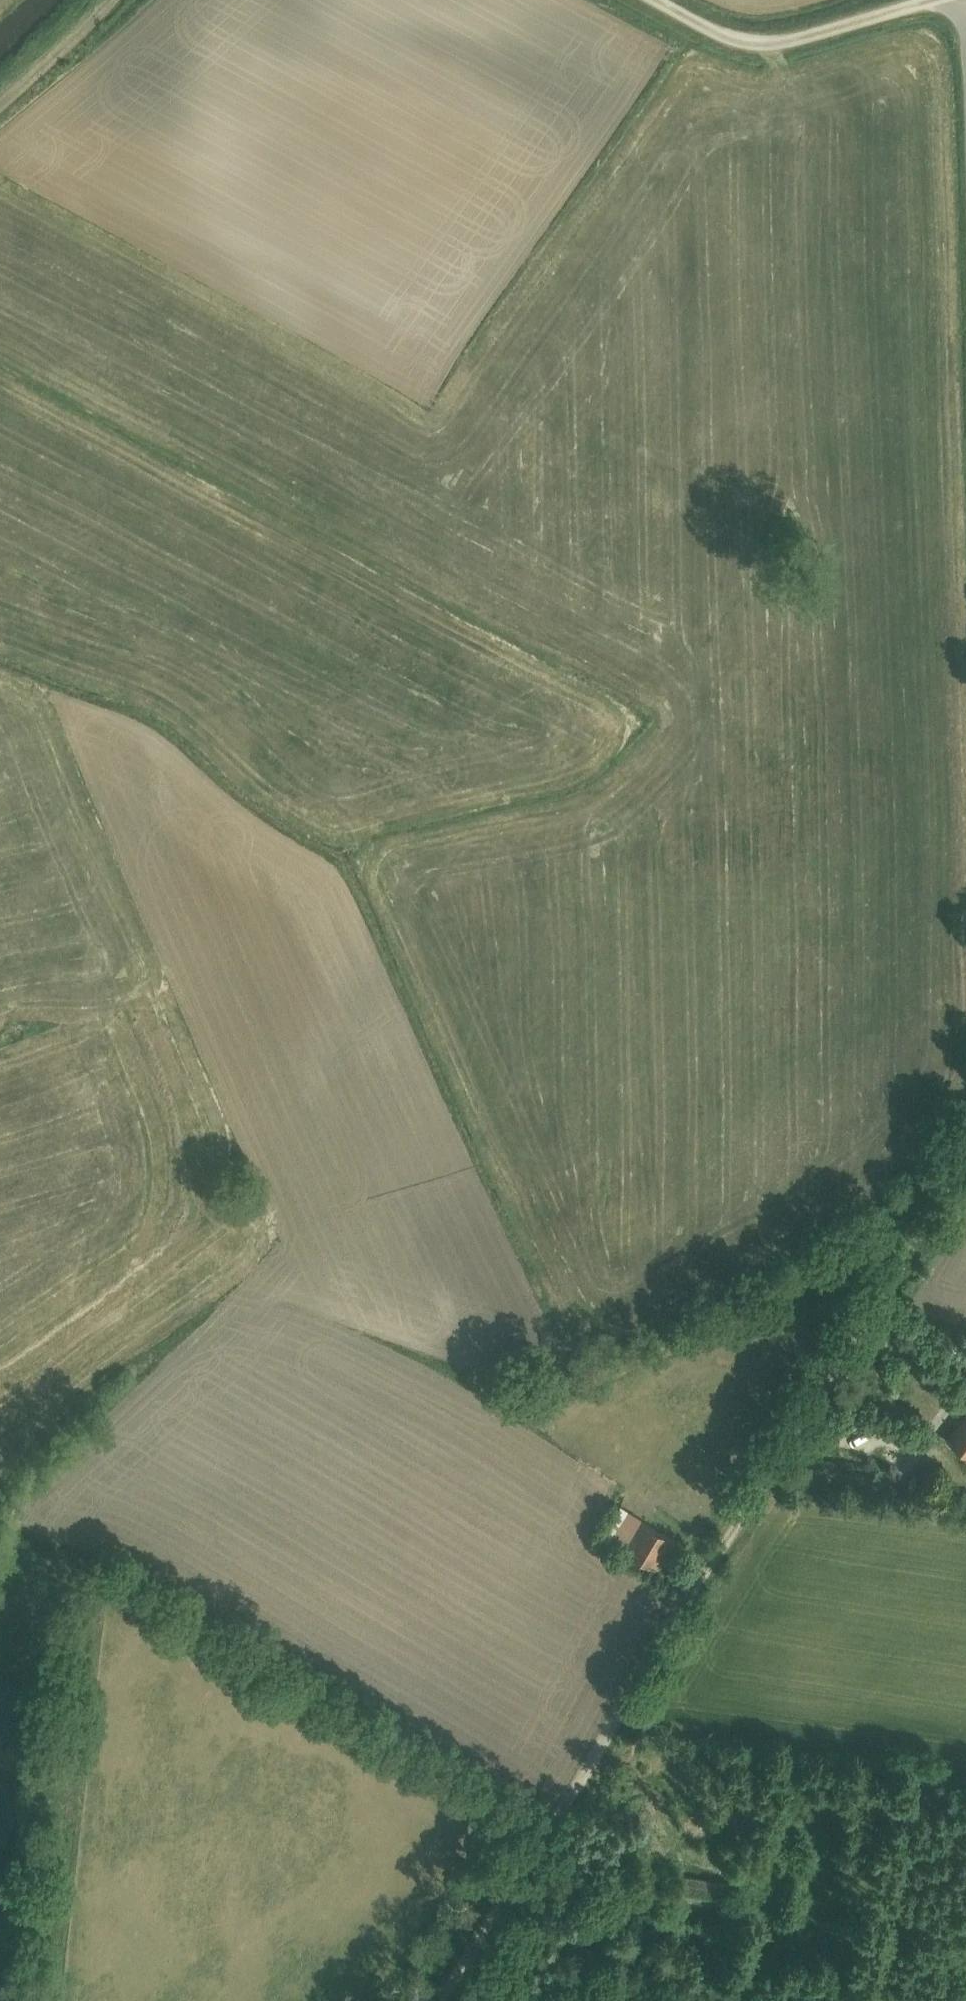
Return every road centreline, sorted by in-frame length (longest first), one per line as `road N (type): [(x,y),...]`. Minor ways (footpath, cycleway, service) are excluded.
road 1 (track): [(442,2000),(965,1161)]
road 2 (track): [(668,0),(757,46),(941,0)]
road 3 (track): [(111,0),(0,107)]

